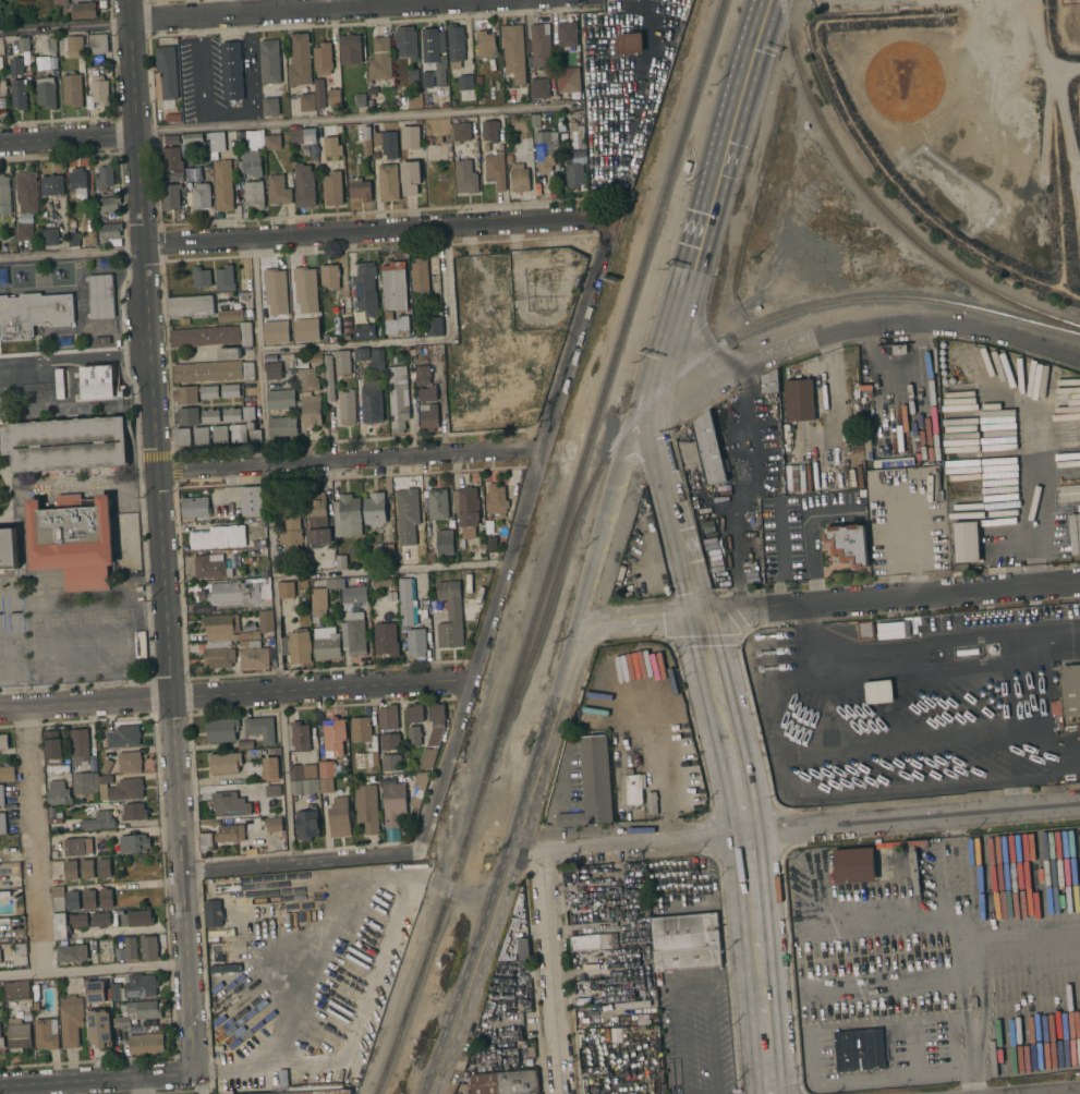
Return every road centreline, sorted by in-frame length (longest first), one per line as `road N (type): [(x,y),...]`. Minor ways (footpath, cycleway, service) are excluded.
road 1 (tertiary): [(192,1070),(127,0)]
road 2 (residential): [(420,853),(608,219)]
road 3 (residential): [(513,847),(542,851),(1079,807)]
road 4 (primary): [(579,627),(495,905),(427,1093)]
road 5 (primary): [(773,1093),(753,835),(699,617)]
road 6 (residential): [(0,708),(473,679)]
road 7 (residential): [(142,245),(608,219)]
road 8 (residential): [(655,449),(703,397),(794,348),(845,331),(949,326),(1079,361)]
road 9 (primary): [(771,0),(648,400)]
road 10 (residential): [(156,472),(541,448)]
road 11 (residential): [(129,20),(478,0)]
road 12 (residential): [(802,605),(1079,581)]
road 13 (residential): [(564,1093),(542,851)]
road 14 (residential): [(181,872),(420,853)]
road 15 (primary): [(648,400),(579,627)]
road 16 (primary): [(699,617),(648,400)]
road 17 (residential): [(0,1087),(192,1070)]
road 18 (tertiary): [(134,134),(0,142)]
road 19 (primary): [(579,627),(699,617)]

